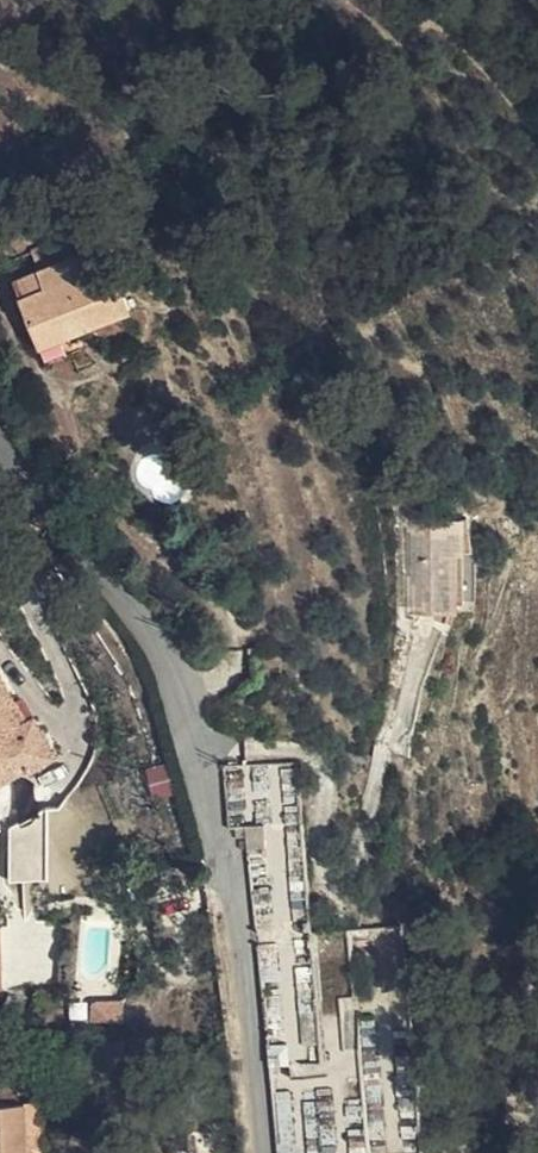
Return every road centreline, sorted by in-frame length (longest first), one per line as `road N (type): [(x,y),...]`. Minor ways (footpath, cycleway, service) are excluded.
road 1 (unclassified): [(266,1152),(233,888),(165,643),(0,421)]

